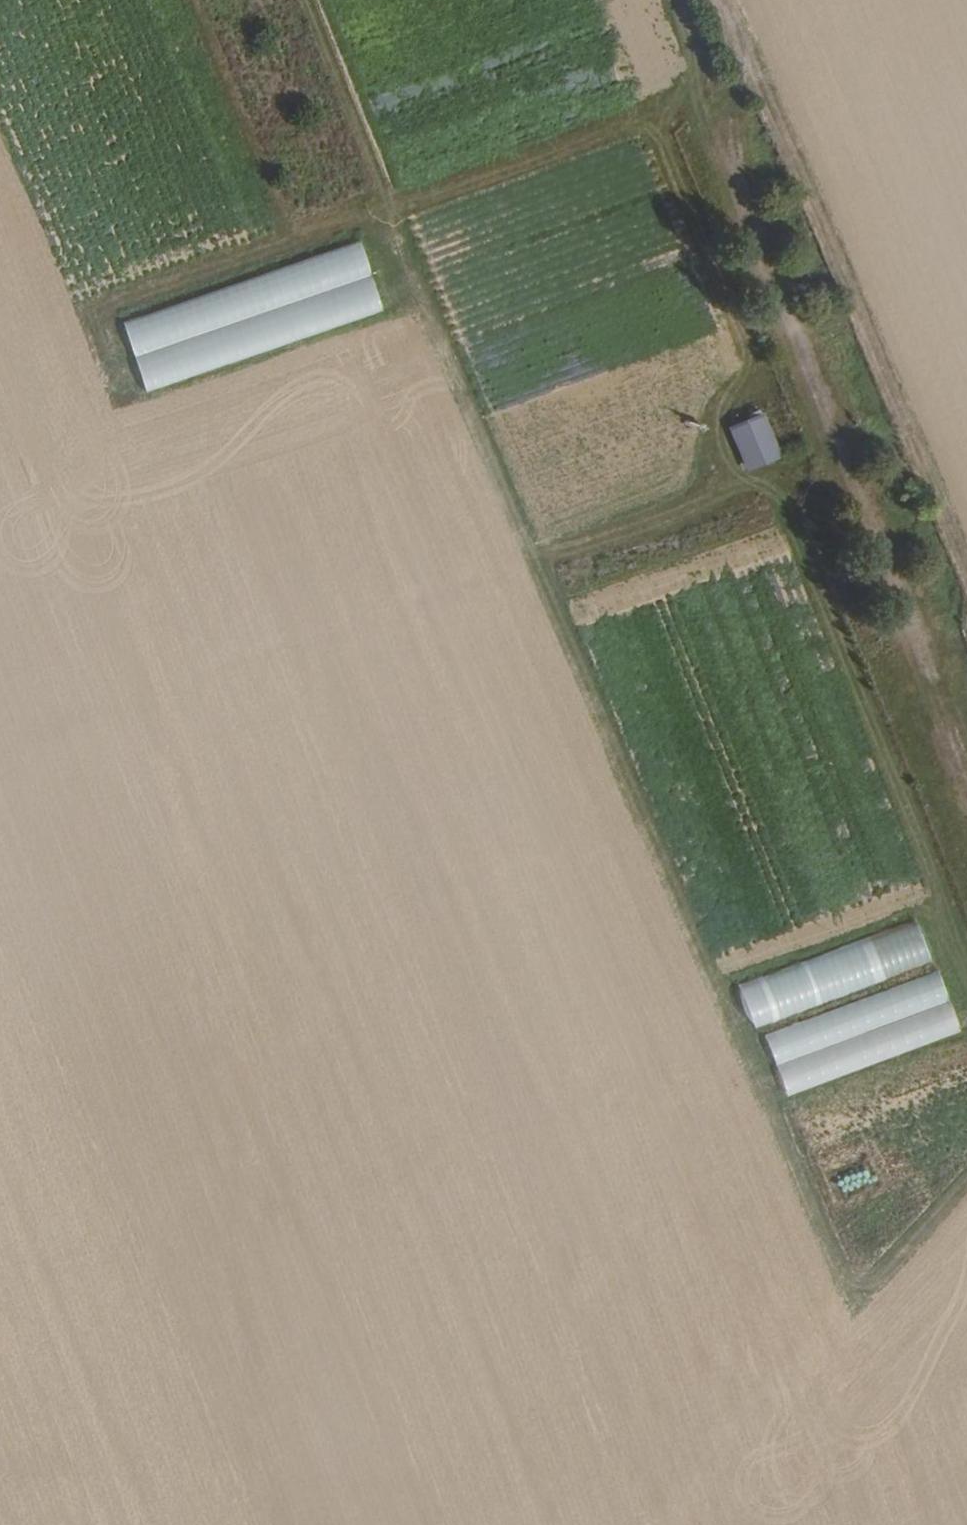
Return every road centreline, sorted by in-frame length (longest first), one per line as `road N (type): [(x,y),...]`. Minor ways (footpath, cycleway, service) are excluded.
road 1 (track): [(931,666),(721,157),(745,53),(723,0)]

